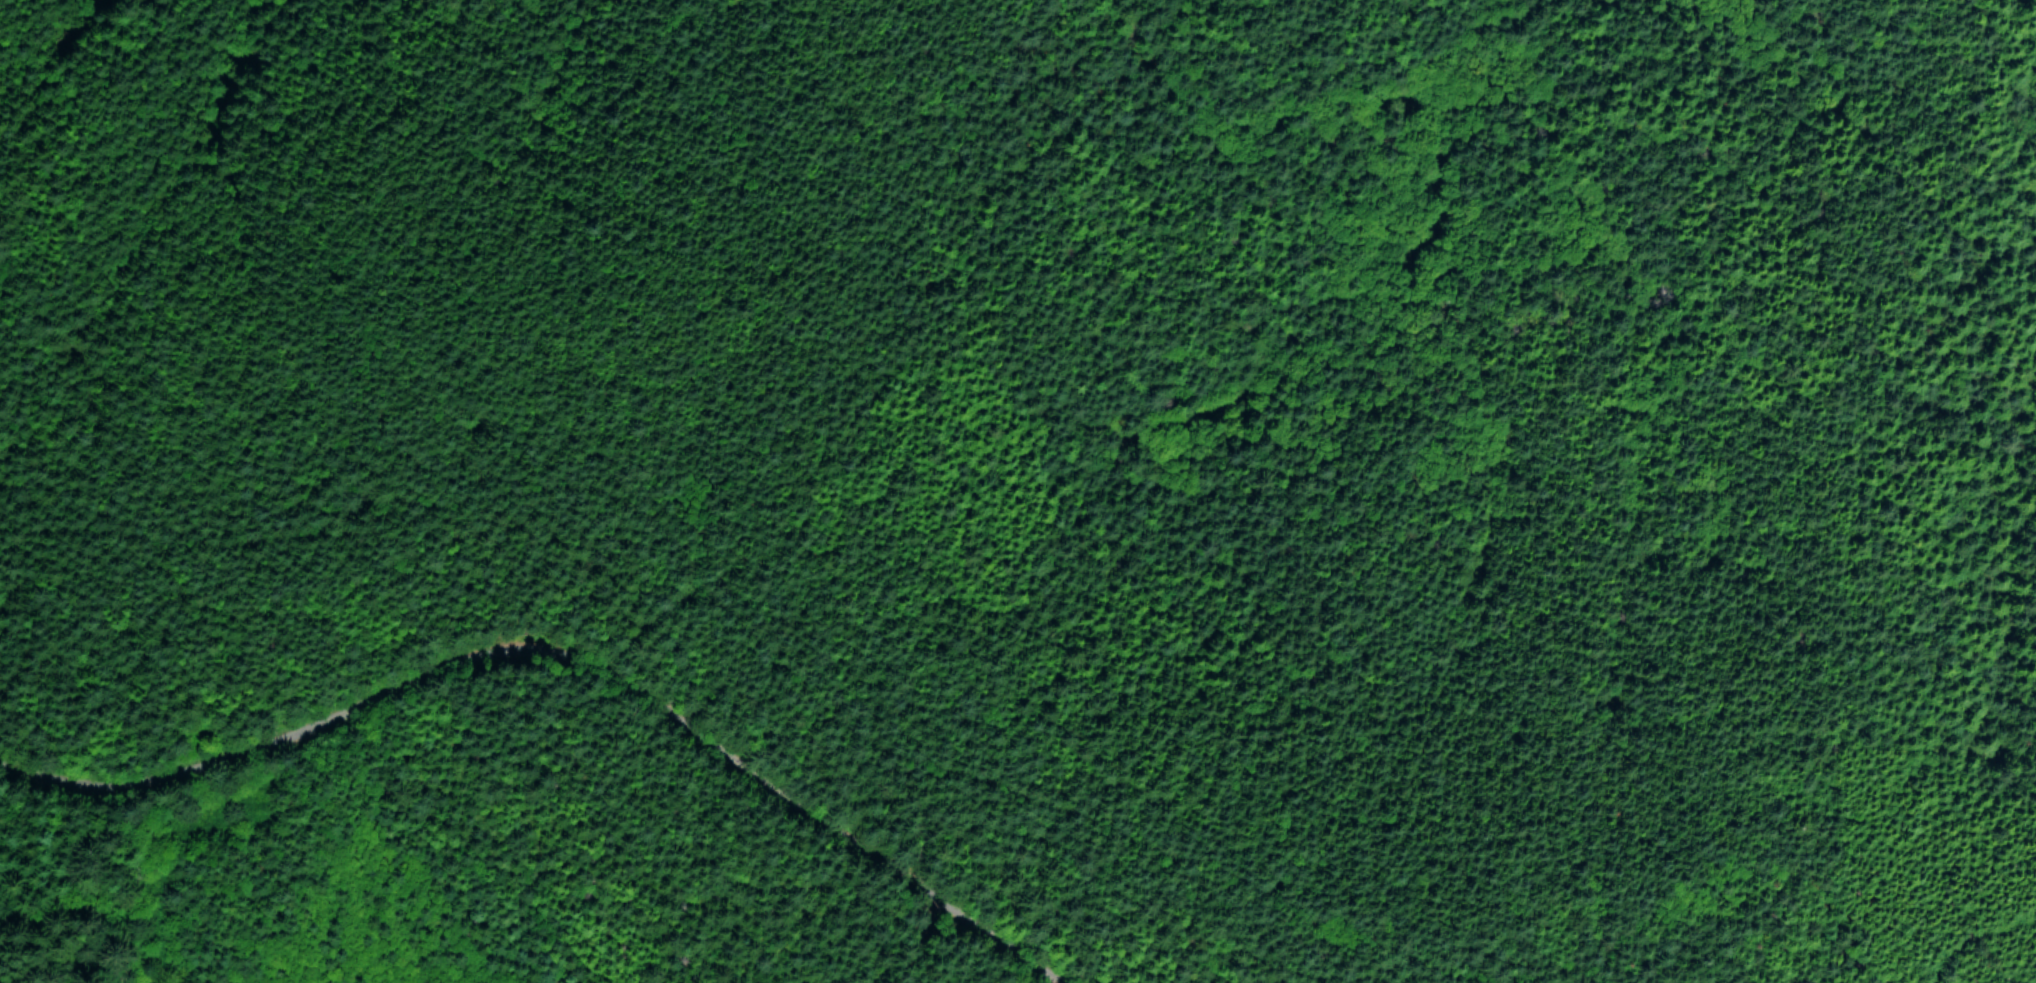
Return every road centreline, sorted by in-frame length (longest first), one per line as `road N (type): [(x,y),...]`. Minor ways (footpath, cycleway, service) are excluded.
road 1 (residential): [(0,780),(58,799),(163,792),(282,754),(475,659),(562,655),(1052,982)]

